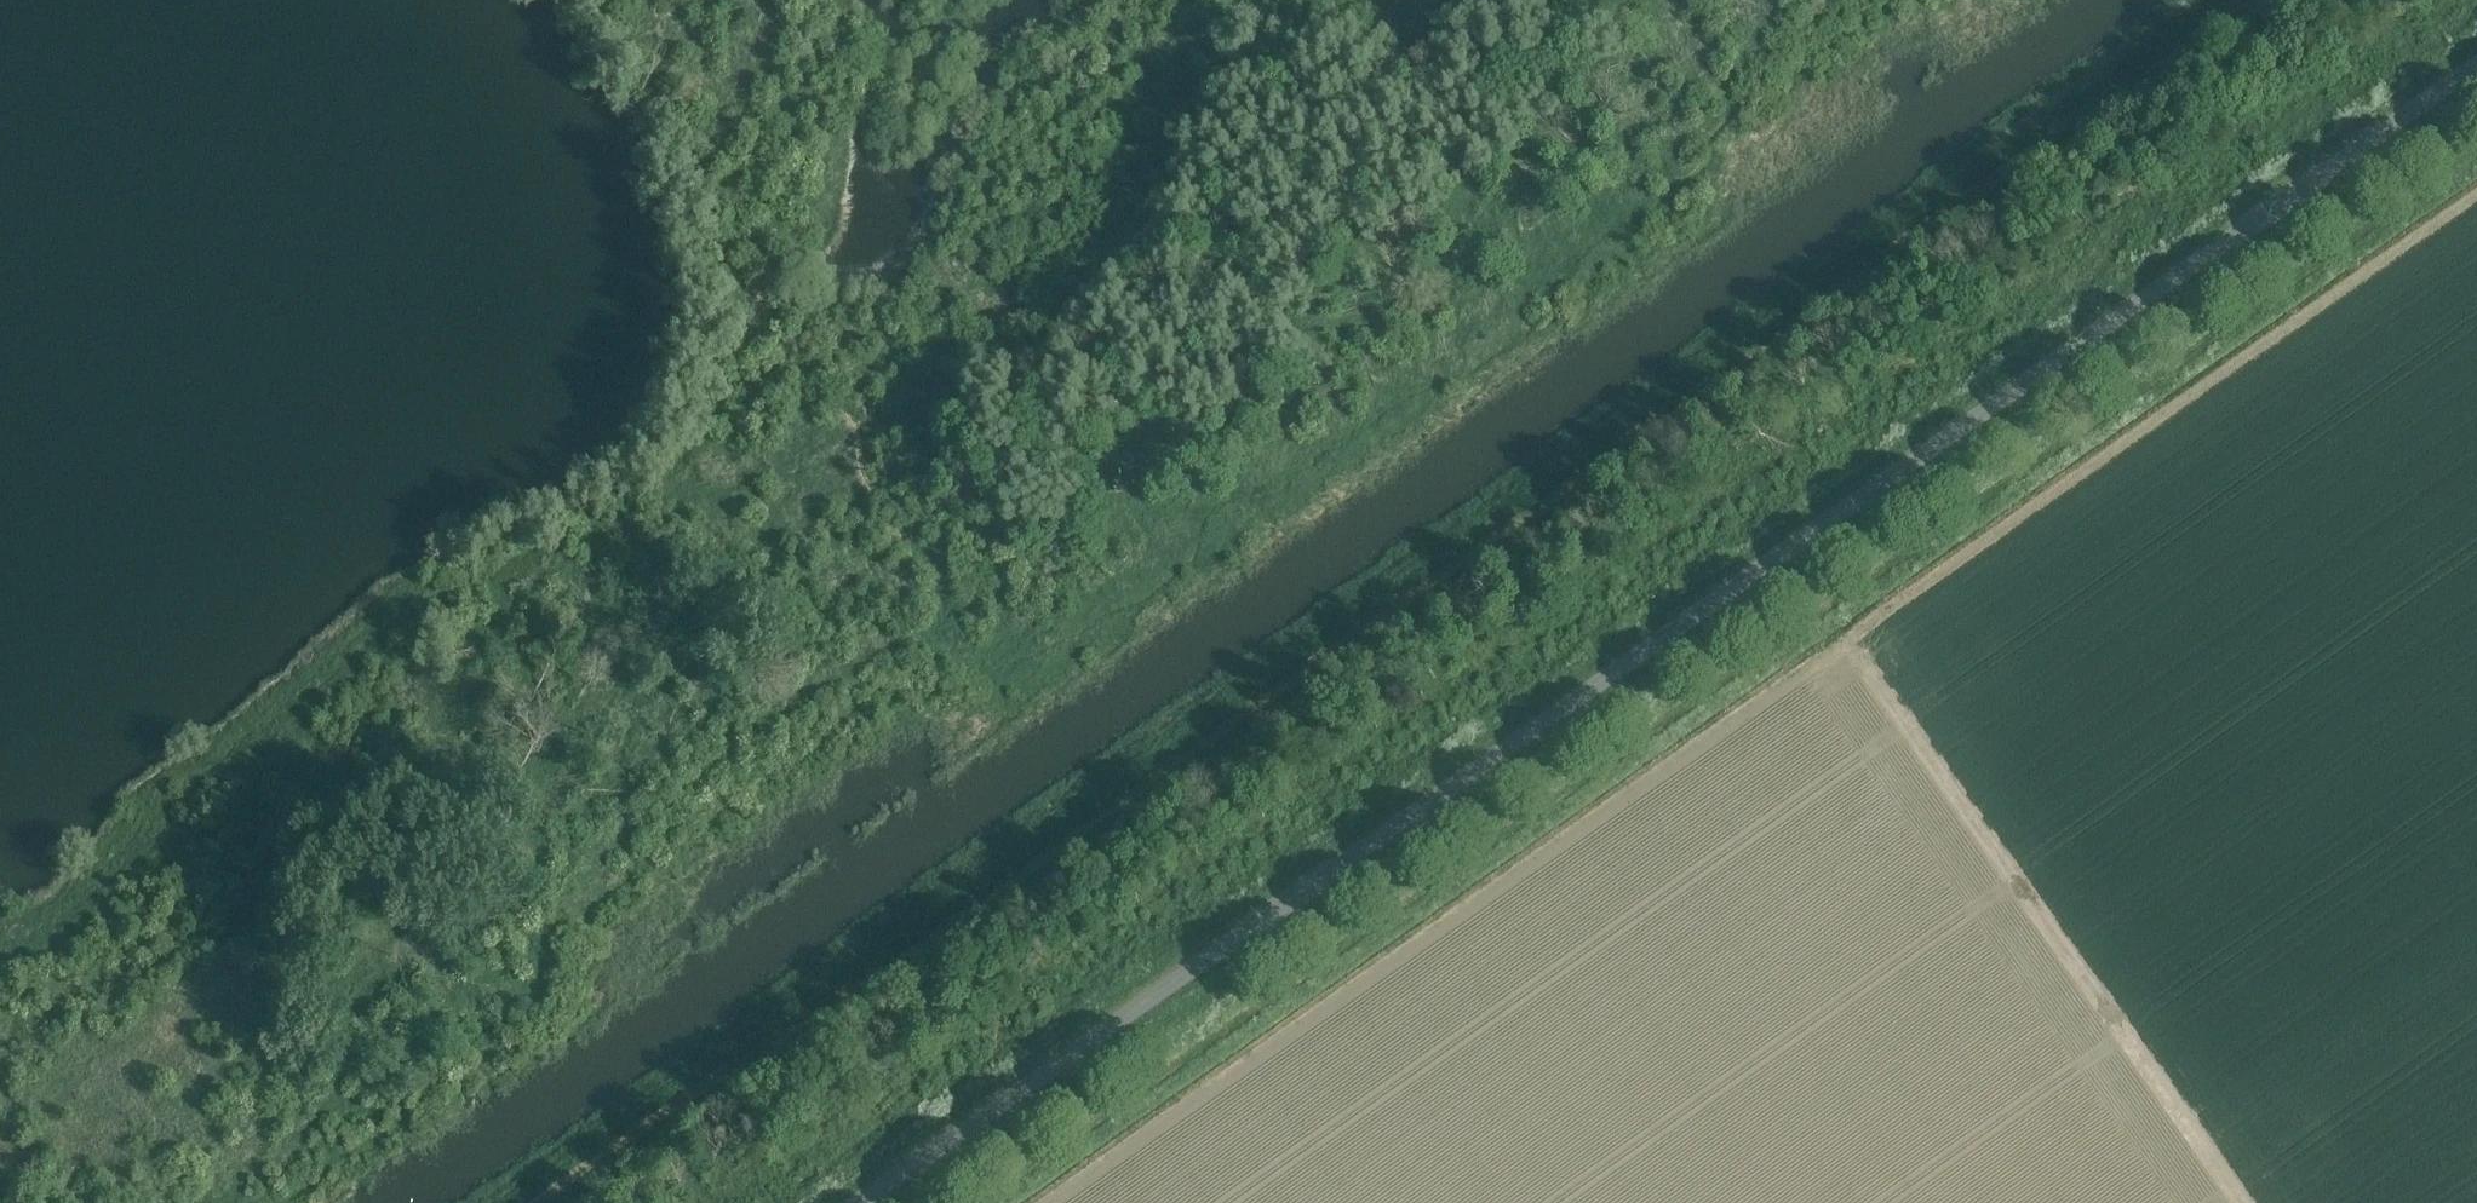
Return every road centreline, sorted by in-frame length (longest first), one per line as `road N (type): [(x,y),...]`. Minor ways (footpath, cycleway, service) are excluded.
road 1 (unclassified): [(858,1202),(2476,62)]

